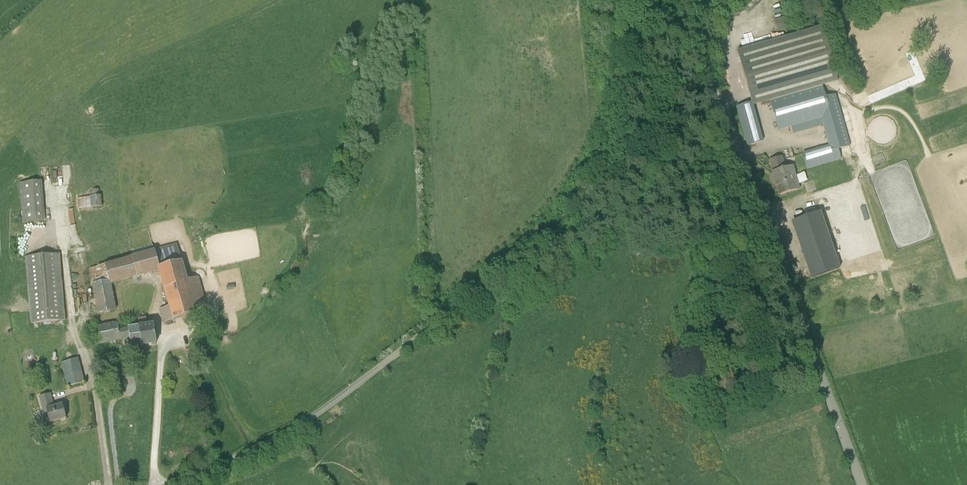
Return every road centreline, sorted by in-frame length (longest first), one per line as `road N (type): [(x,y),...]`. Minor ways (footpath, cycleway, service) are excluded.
road 1 (unclassified): [(165,484),(297,426),(543,244),(593,174),(631,49),(687,0)]
road 2 (unclassified): [(862,484),(714,94),(710,0)]

